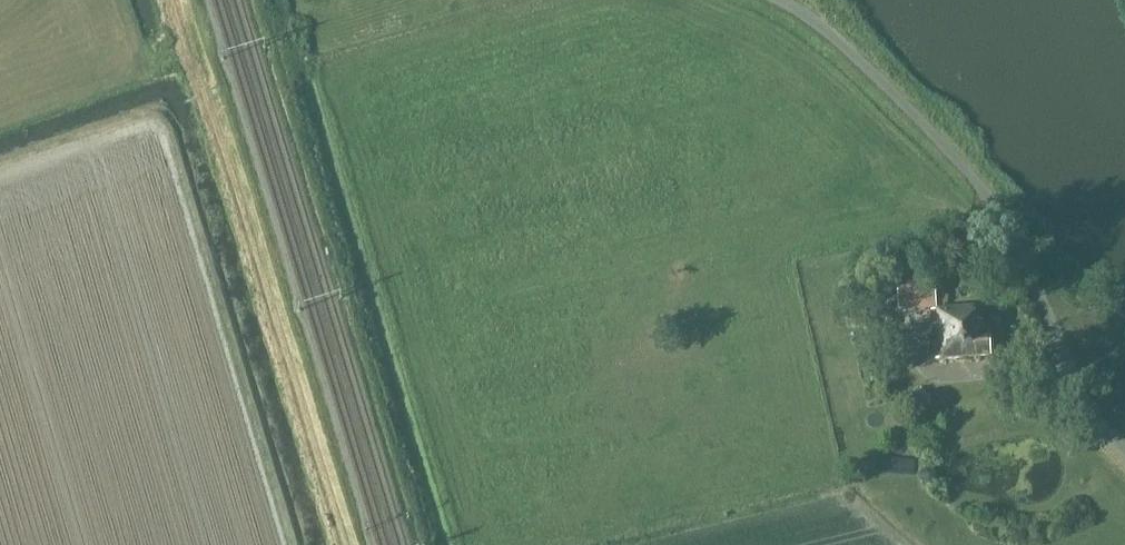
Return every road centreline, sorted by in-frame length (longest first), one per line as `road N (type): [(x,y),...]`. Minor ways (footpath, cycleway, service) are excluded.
road 1 (residential): [(1124,450),(1082,394),(985,196),(831,34),(783,0)]

